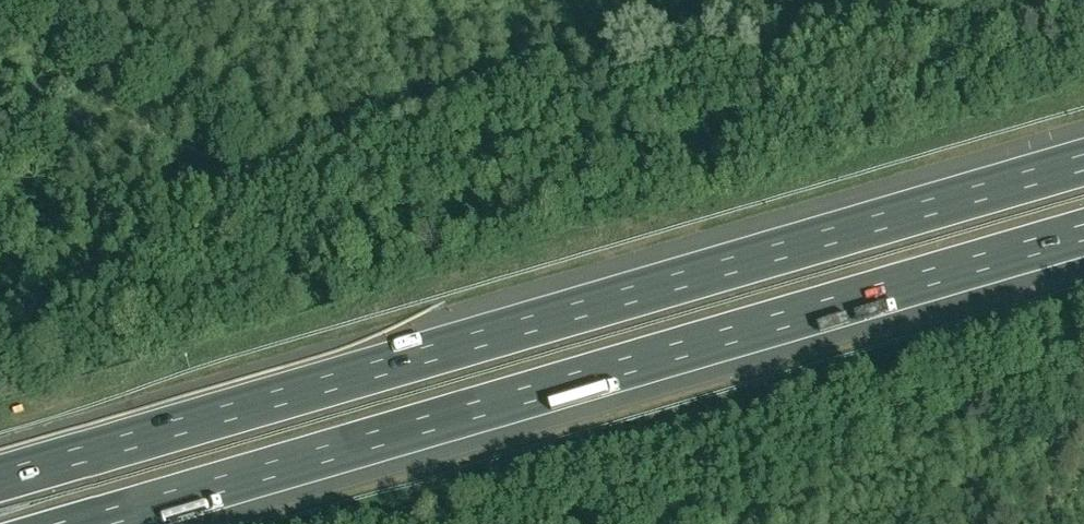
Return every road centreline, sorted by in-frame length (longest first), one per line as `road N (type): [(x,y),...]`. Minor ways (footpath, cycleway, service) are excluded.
road 1 (motorway): [(1083,162),(0,477)]
road 2 (motorway): [(84,523),(1083,232)]

